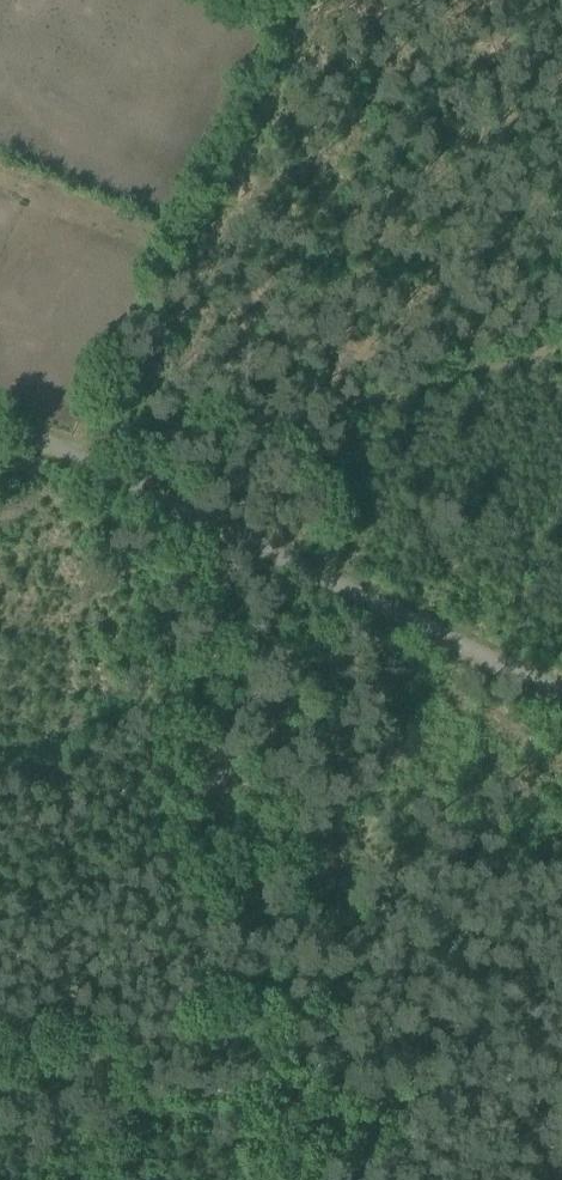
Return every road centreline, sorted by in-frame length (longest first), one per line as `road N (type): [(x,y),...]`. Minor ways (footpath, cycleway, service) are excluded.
road 1 (unclassified): [(561,710),(0,427)]
road 2 (track): [(78,465),(114,442),(561,336)]

